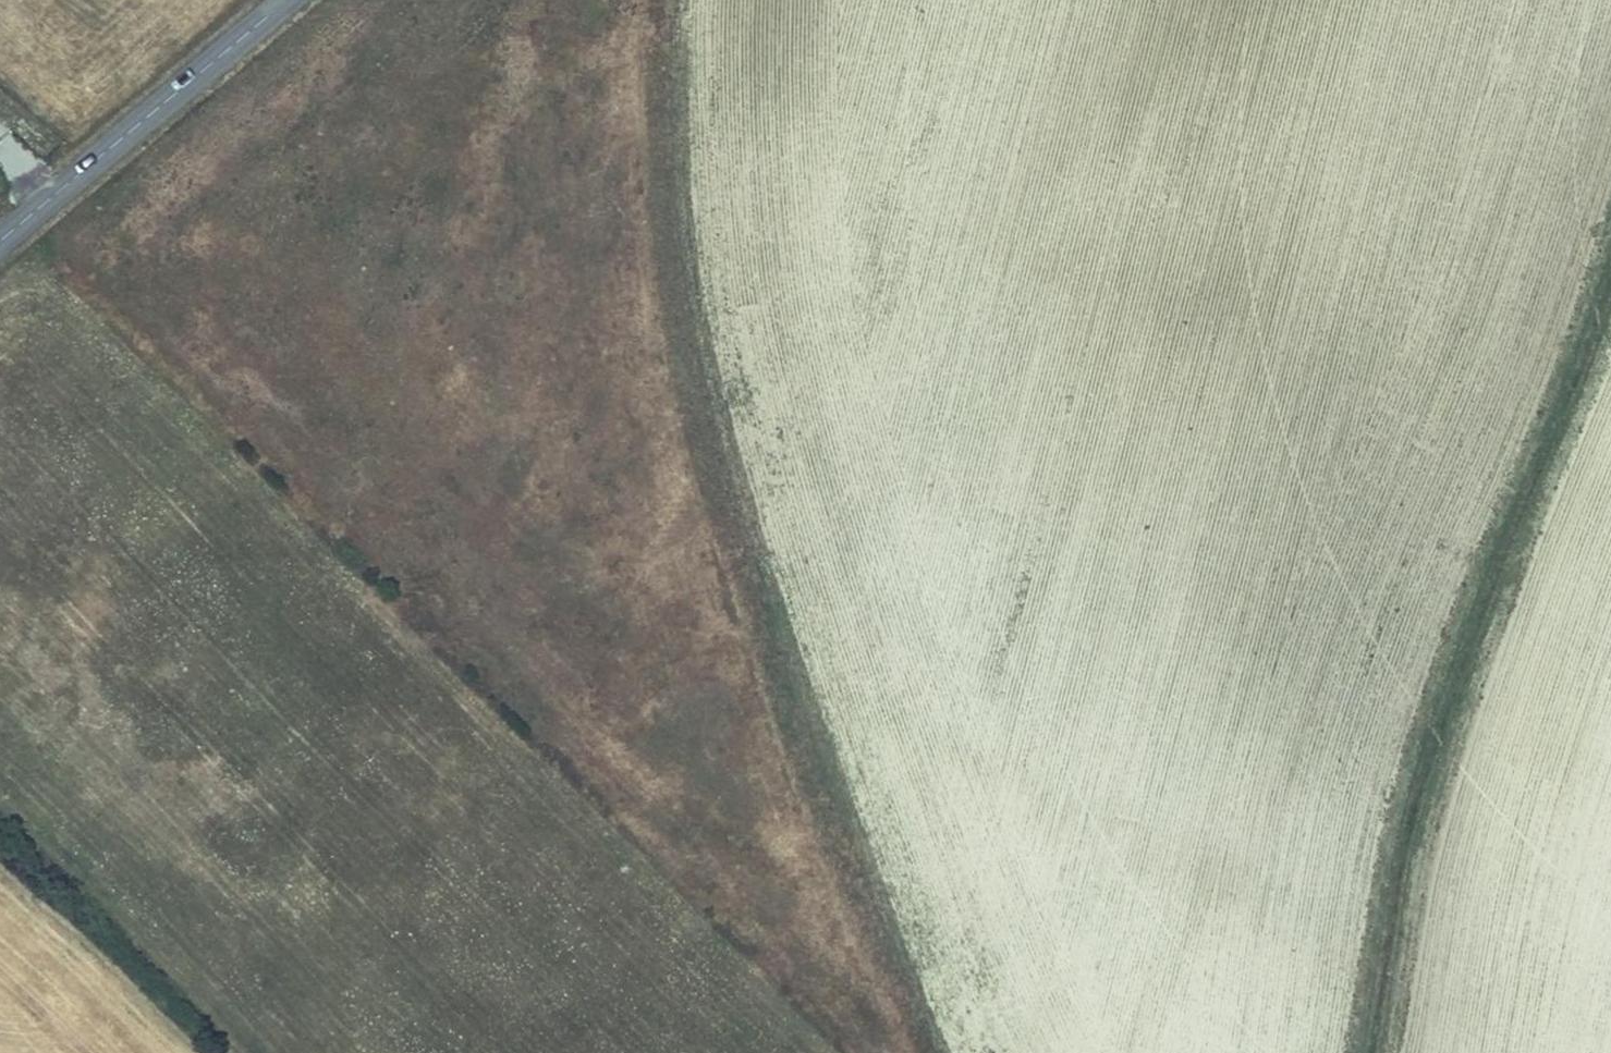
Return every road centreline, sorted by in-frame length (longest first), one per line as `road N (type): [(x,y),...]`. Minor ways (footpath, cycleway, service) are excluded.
road 1 (tertiary): [(286,0),(0,244)]

